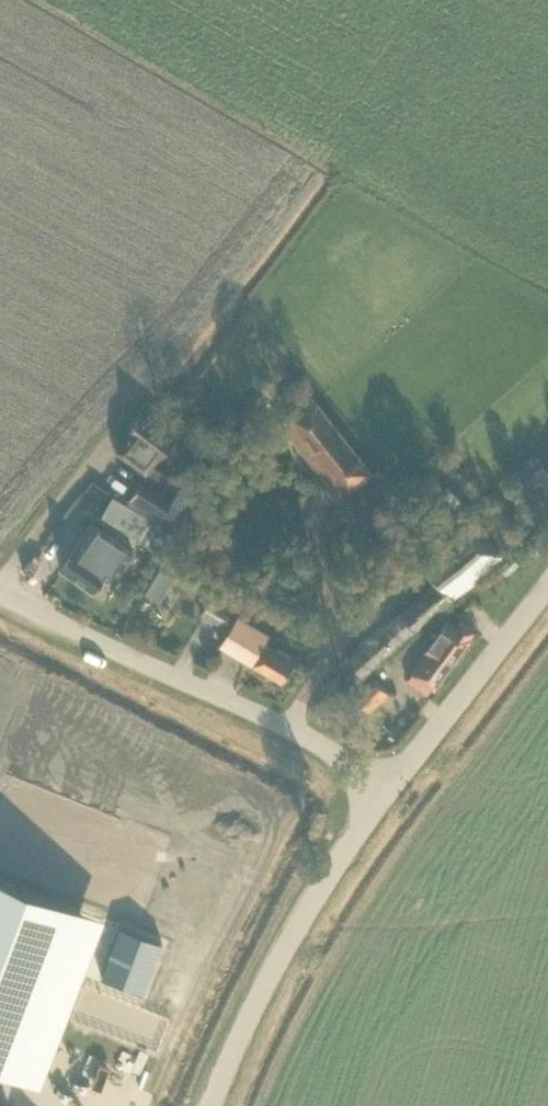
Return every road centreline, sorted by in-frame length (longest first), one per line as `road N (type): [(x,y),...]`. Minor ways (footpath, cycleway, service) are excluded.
road 1 (unclassified): [(385,791),(334,749),(272,717),(144,664),(0,590)]
road 2 (tertiary): [(216,1105),(255,1007),(385,791)]
road 3 (tertiary): [(385,791),(547,582)]

